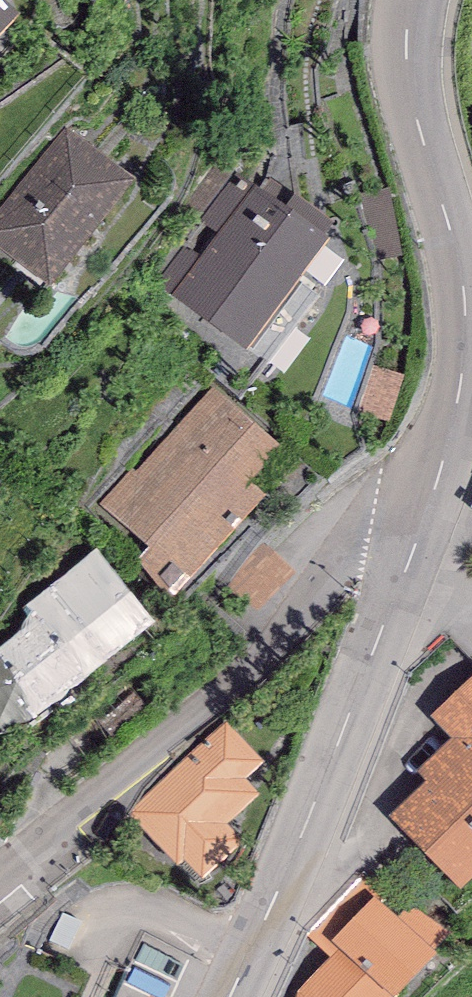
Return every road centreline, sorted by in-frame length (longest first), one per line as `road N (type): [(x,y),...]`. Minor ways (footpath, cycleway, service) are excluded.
road 1 (unclassified): [(428,504),(385,502),(354,519),(262,653),(0,871)]
road 2 (residential): [(228,996),(428,504)]
road 3 (residential): [(428,504),(450,431),(465,303),(414,98),(411,0)]

